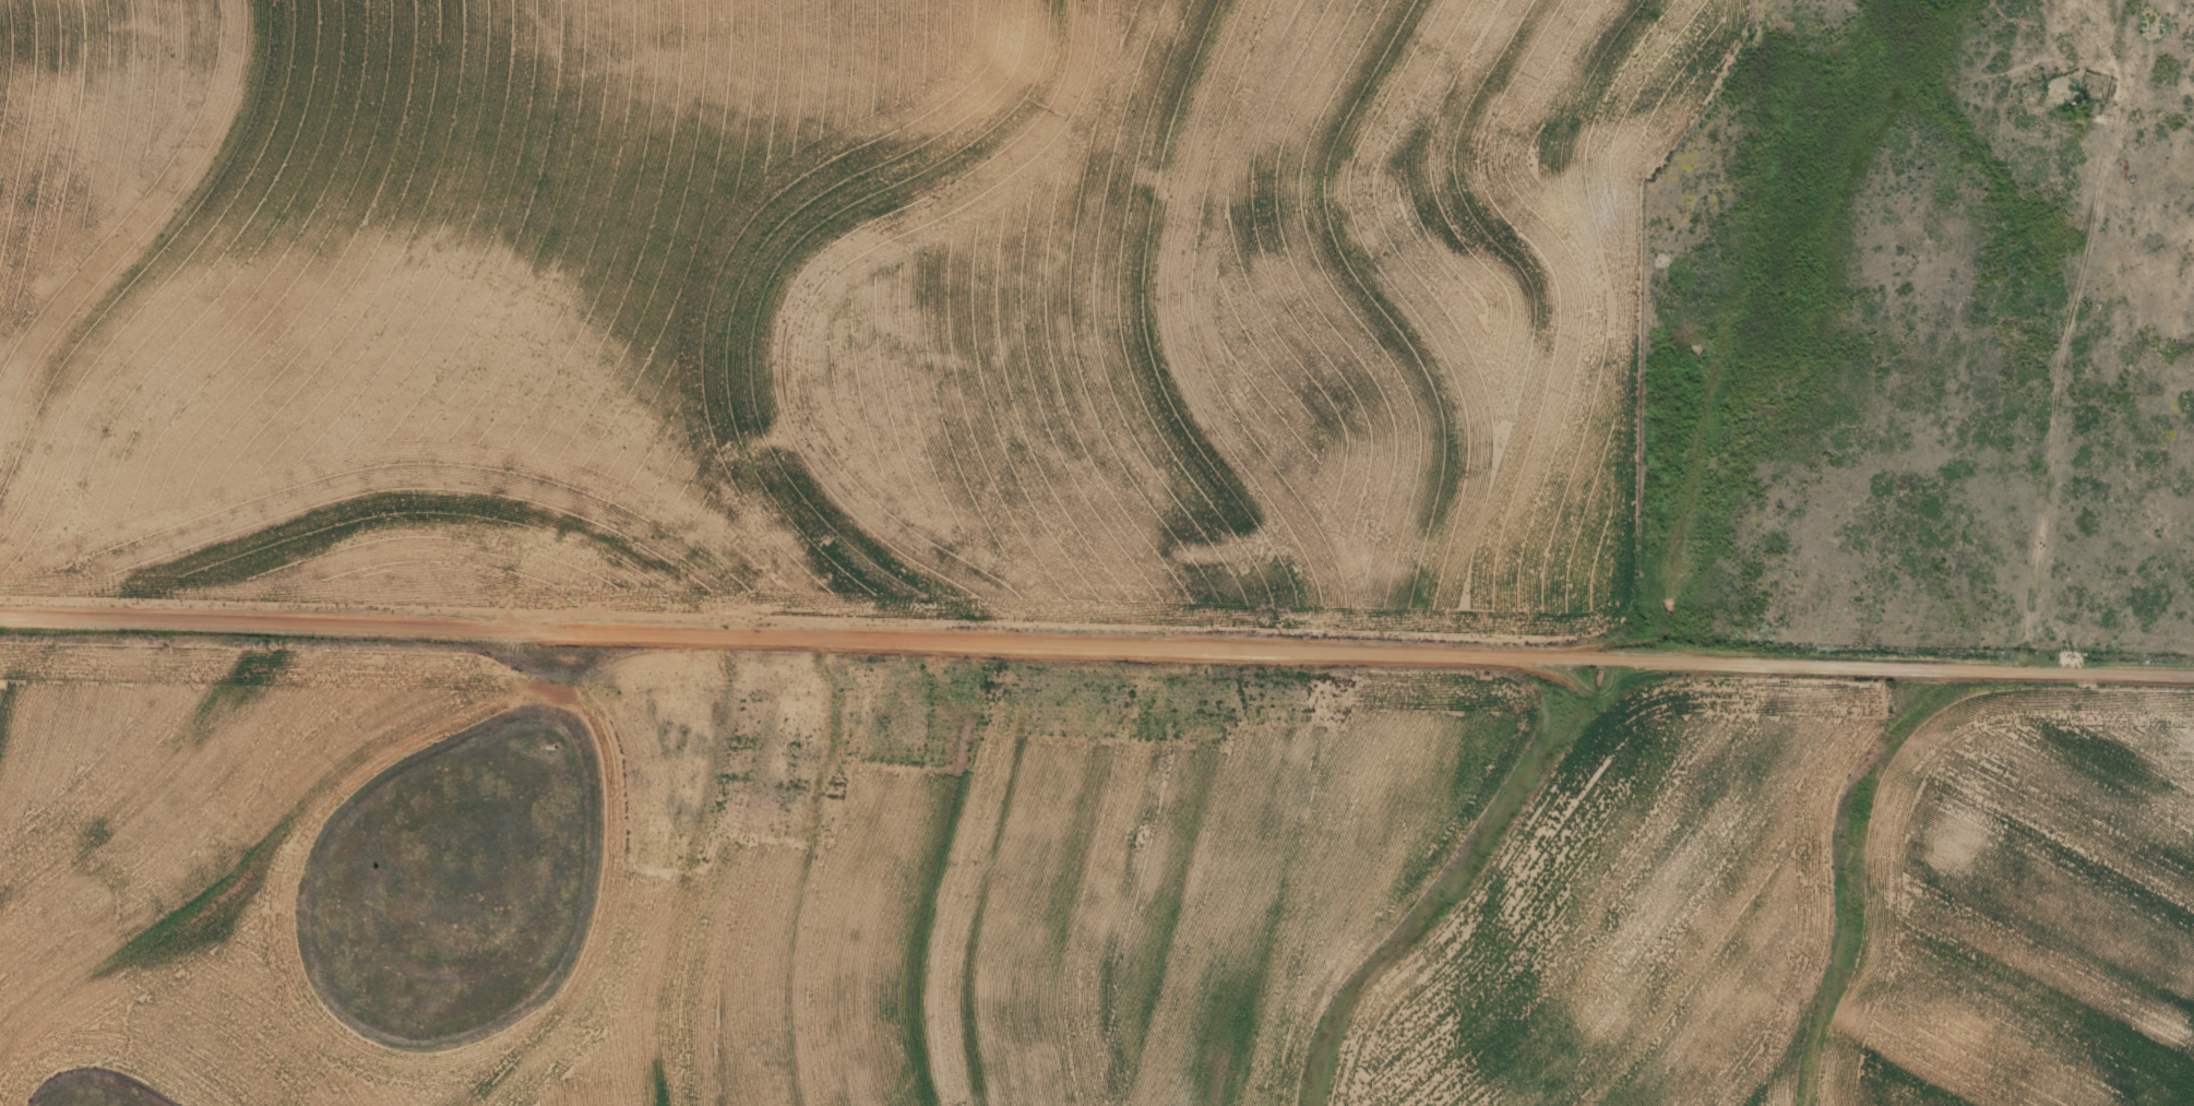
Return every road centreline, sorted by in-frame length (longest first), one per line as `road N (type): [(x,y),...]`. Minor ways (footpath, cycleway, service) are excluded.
road 1 (residential): [(2193,678),(1618,666),(252,616),(0,616)]

